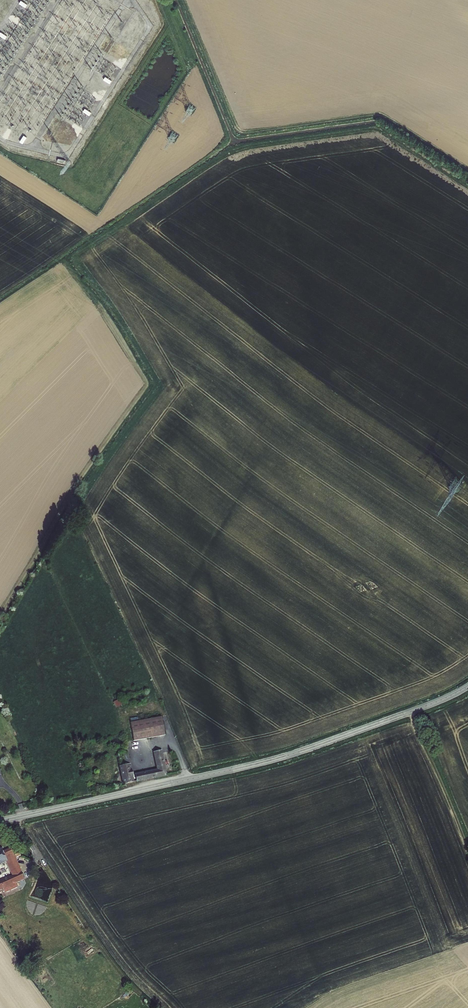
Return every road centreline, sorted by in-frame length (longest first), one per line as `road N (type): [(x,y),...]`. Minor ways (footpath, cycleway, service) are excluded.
road 1 (tertiary): [(0,821),(277,759),(467,686)]

